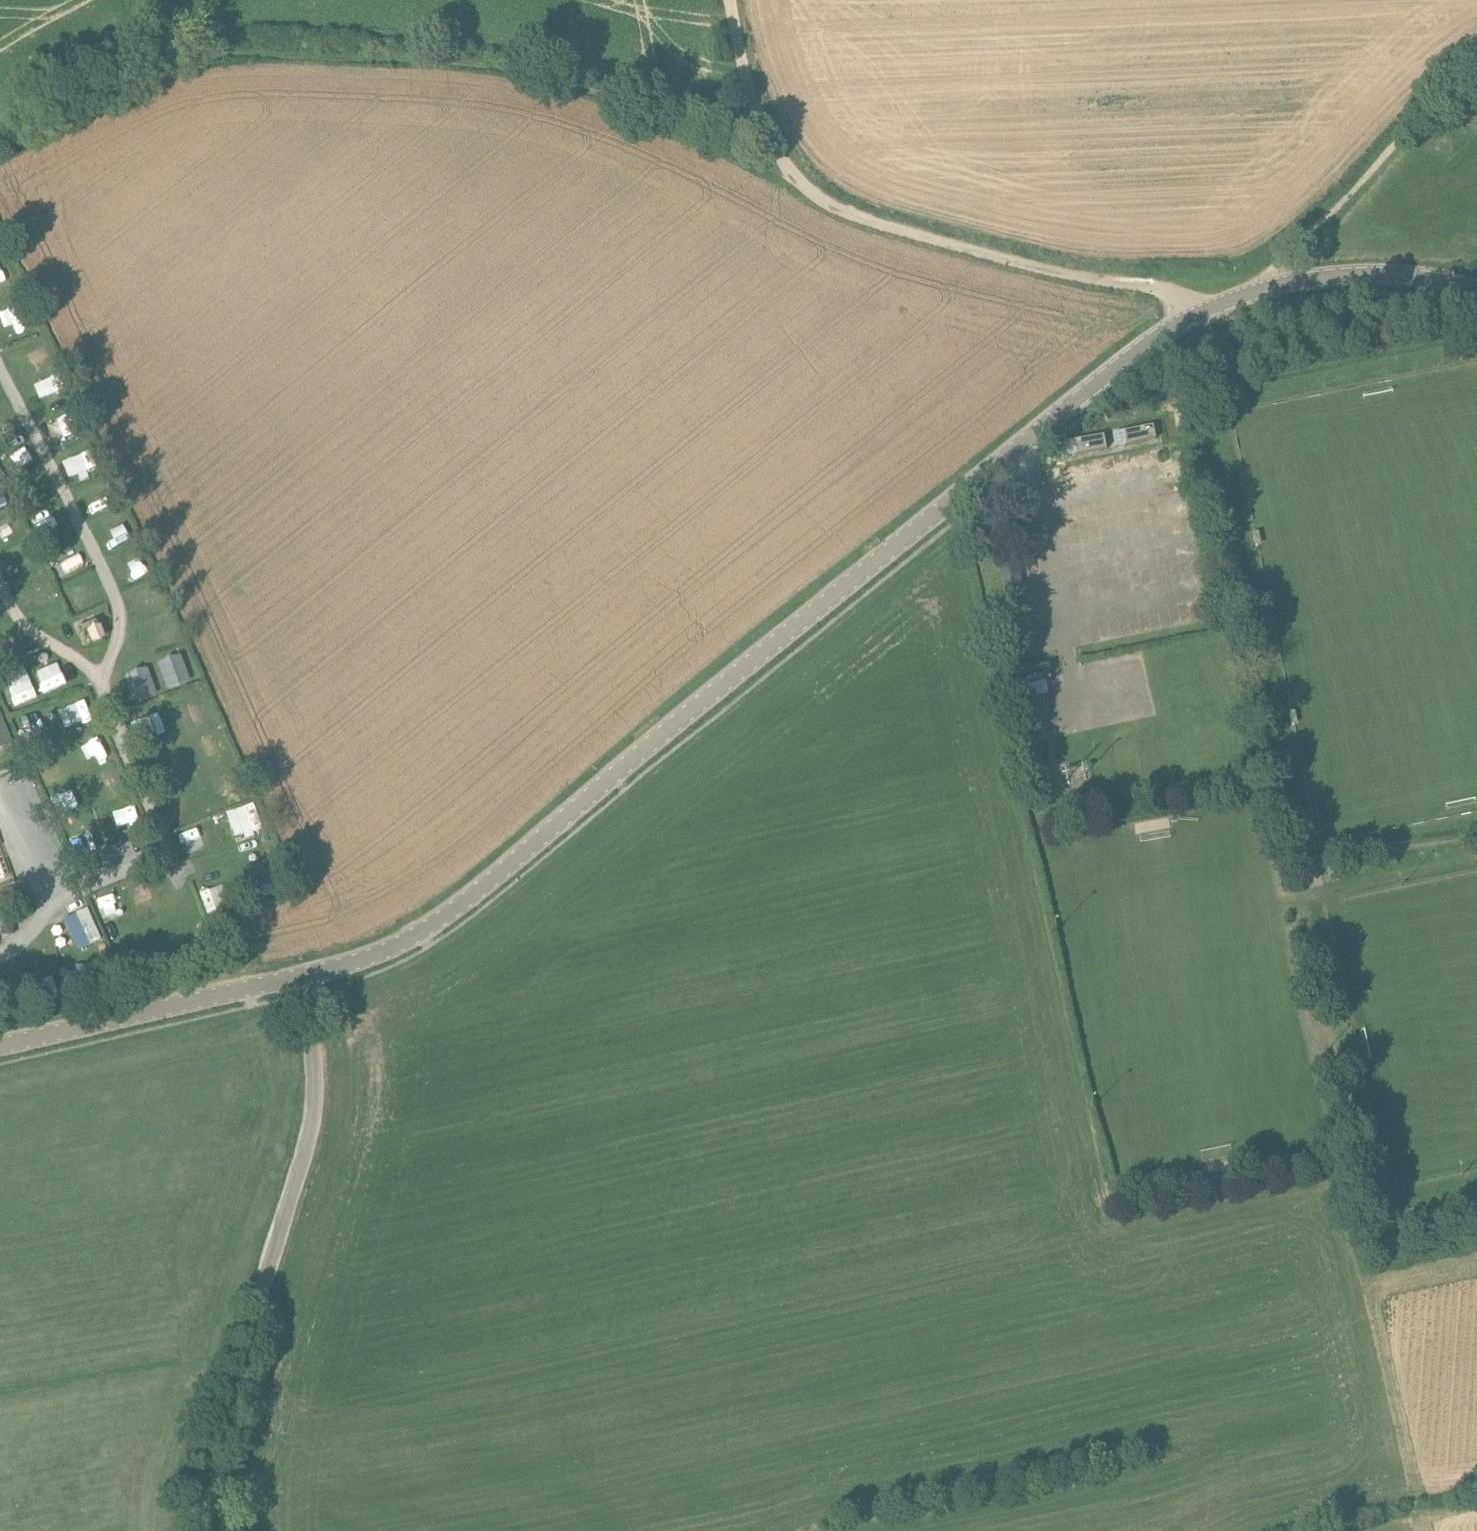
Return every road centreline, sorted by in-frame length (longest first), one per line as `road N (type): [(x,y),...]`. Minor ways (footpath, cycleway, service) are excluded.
road 1 (unclassified): [(301,977),(374,955),(448,913),(1142,348),(1196,314),(1264,288)]
road 2 (unclassified): [(199,1530),(207,1461),(312,1125),(315,1068),(301,977)]
road 3 (track): [(1196,314),(1161,288),(1025,265),(855,215),(788,170)]
road 4 (unclassified): [(0,1046),(301,977)]
road 5 (unclassified): [(1264,288),(1302,238),(1476,68)]
road 6 (unclassified): [(1264,288),(1383,273),(1476,286)]
road 7 (track): [(730,0),(755,105),(788,170)]

